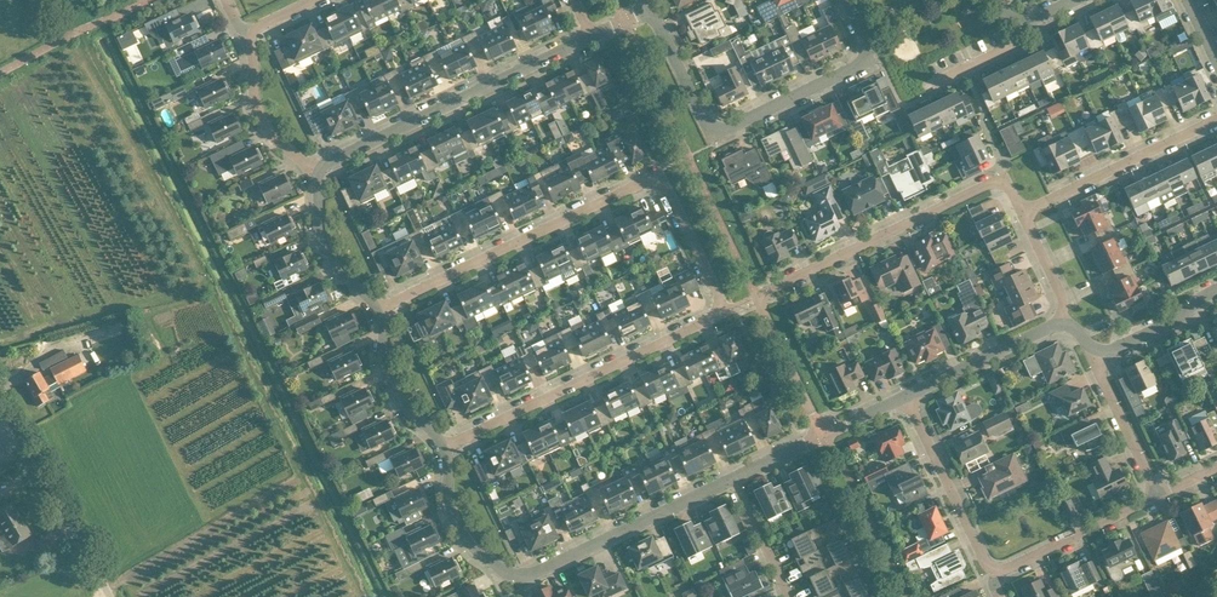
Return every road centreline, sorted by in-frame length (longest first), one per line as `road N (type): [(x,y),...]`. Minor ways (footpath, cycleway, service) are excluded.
road 1 (residential): [(447,446),(726,311),(671,191),(661,177),(646,180),(379,308)]
road 2 (residential): [(824,434),(758,298),(1003,183)]
road 3 (residential): [(735,475),(526,576),(472,549),(458,529),(447,446)]
road 4 (residential): [(847,0),(869,45),(862,66),(717,131),(703,122),(648,9)]
road 5 (residential): [(319,170),(592,36)]
road 6 (unclassified): [(112,596),(0,403)]
road 7 (residential): [(1022,211),(1216,119)]
road 8 (residential): [(906,396),(983,559),(997,568)]
road 9 (residential): [(997,568),(1167,492)]
road 10 (residential): [(1062,324),(906,396)]
road 11 (residential): [(319,170),(265,126),(254,91),(254,33)]
road 12 (residential): [(447,446),(393,393),(379,308)]
road 13 (residential): [(379,308),(325,253),(319,170)]
road 14 (residential): [(1167,492),(1100,371),(1101,350)]
road 15 (residential): [(903,103),(1017,48),(1031,21)]
road 16 (residential): [(790,596),(735,475)]
road 17 (residential): [(1216,287),(1184,315),(1101,350)]
road 18 (residential): [(1062,324),(1063,298),(1022,211)]

